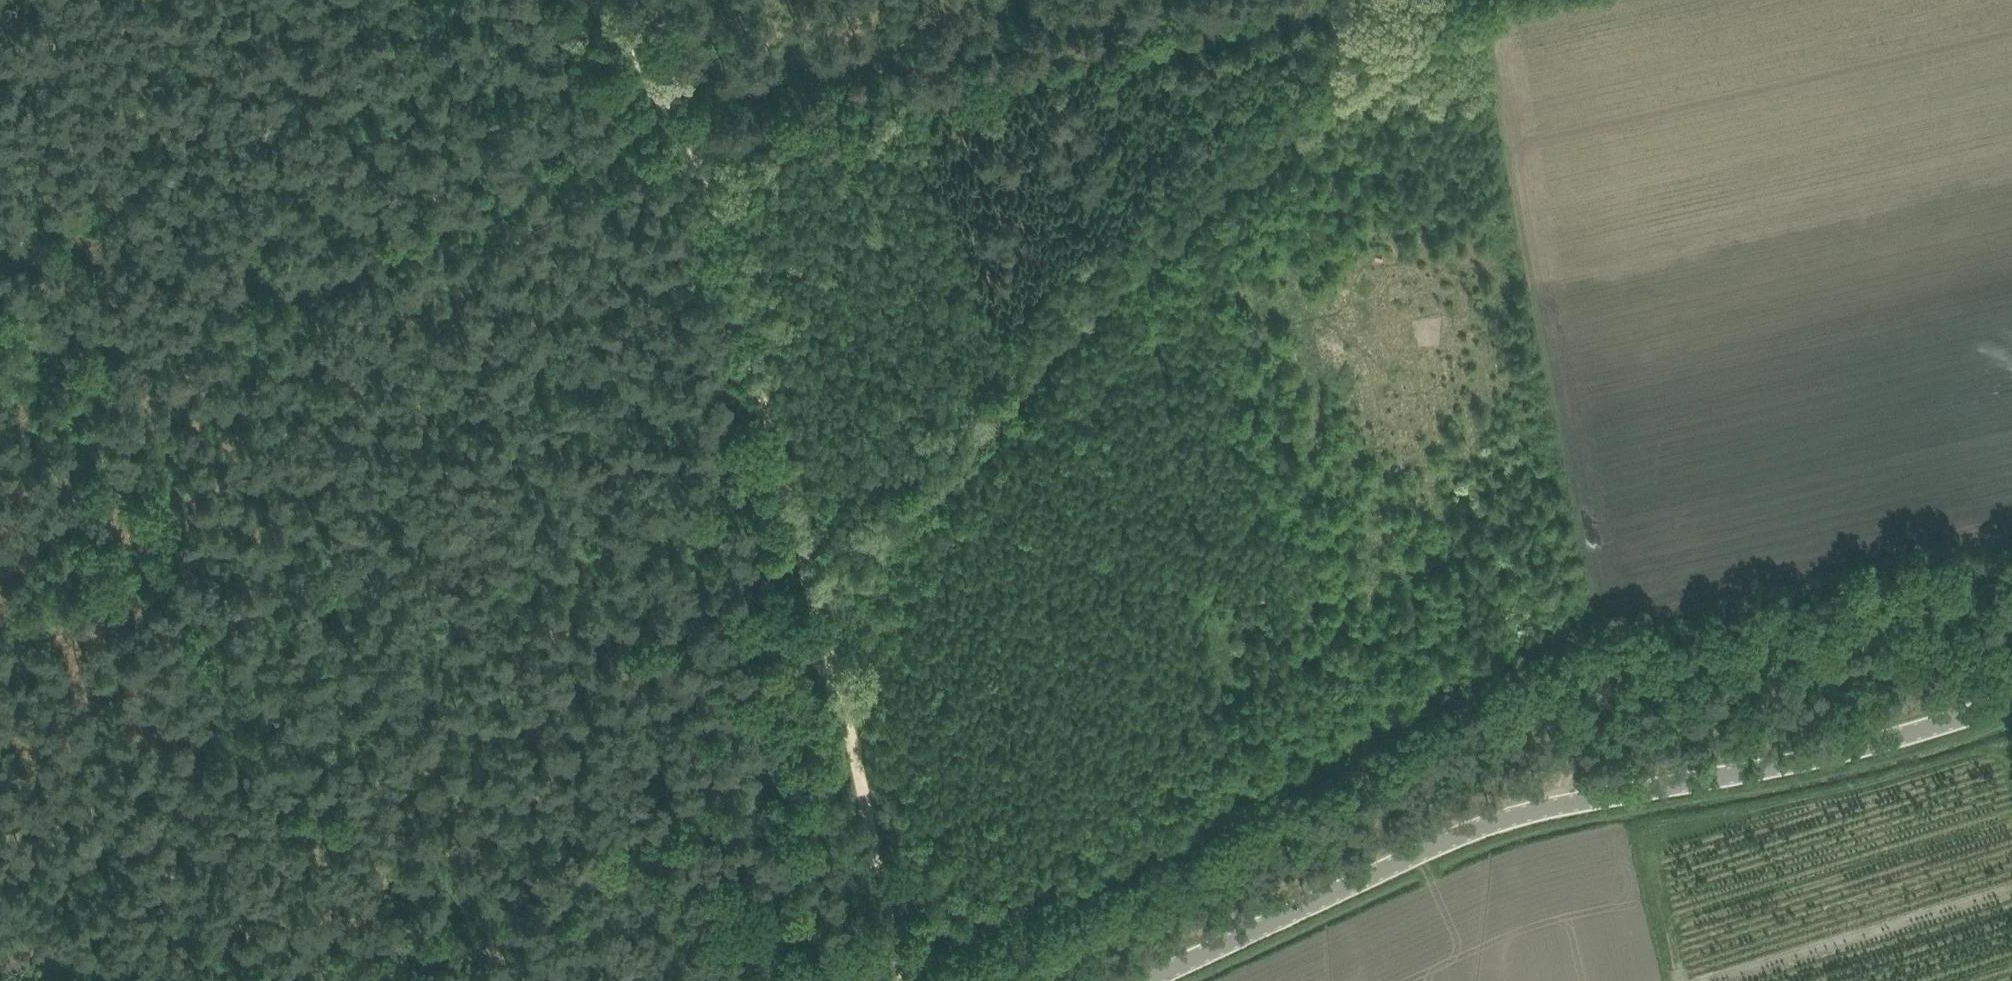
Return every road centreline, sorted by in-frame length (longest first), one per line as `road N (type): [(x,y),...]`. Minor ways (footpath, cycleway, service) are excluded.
road 1 (unclassified): [(1150,980),(1513,813),(1770,772),(2011,708)]
road 2 (track): [(780,492),(690,122),(597,0)]
road 3 (track): [(914,980),(780,492)]

